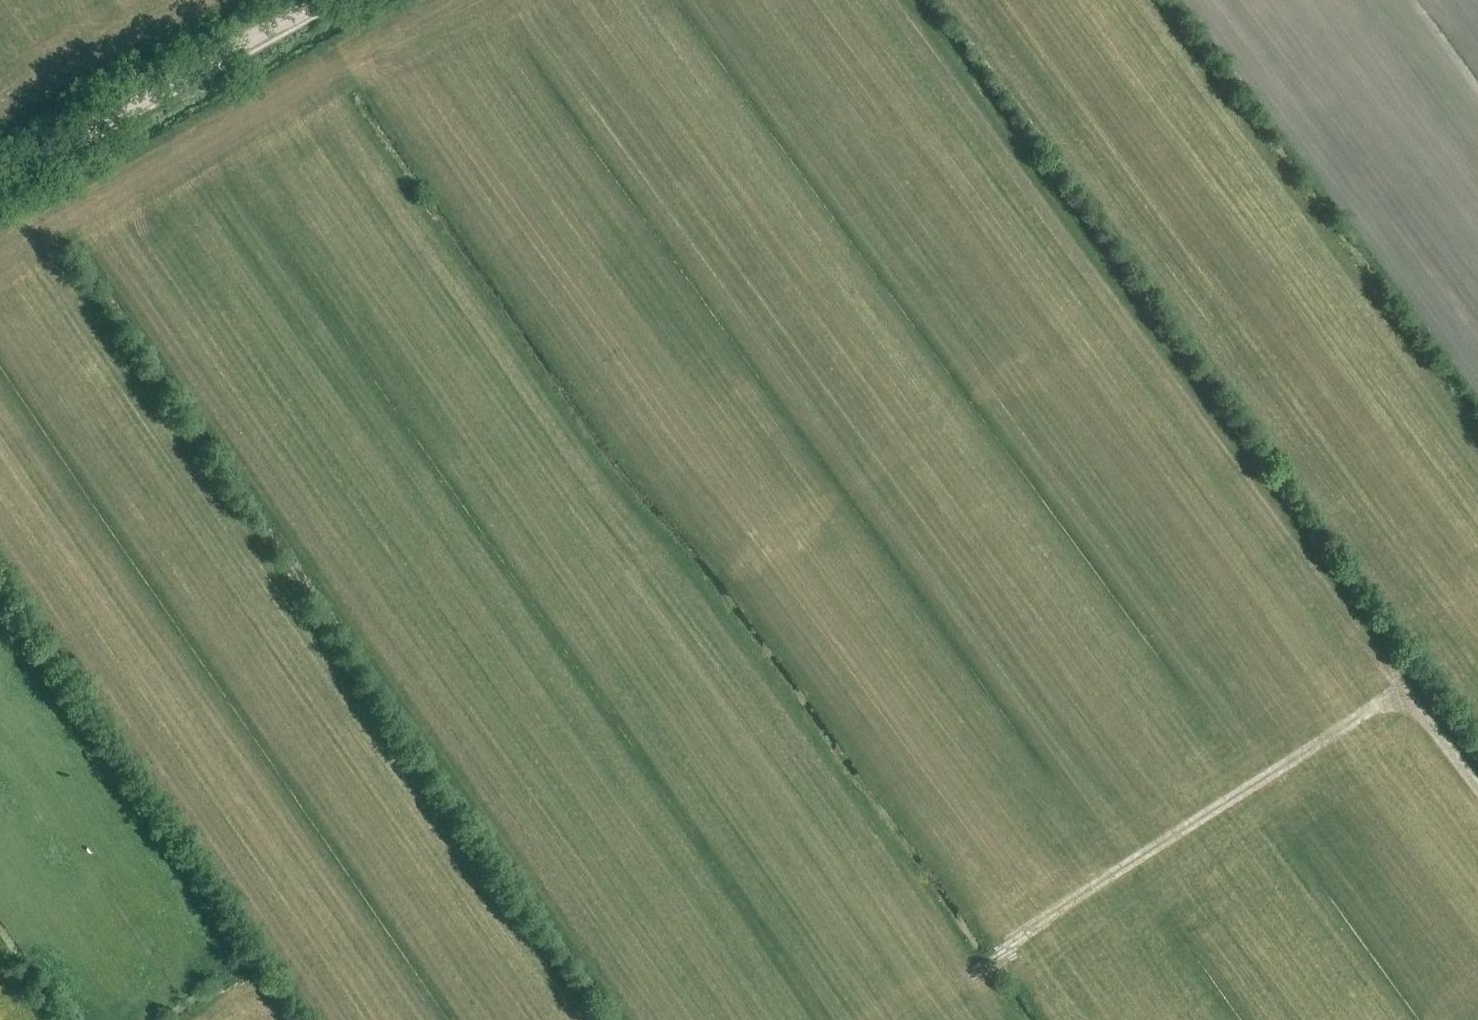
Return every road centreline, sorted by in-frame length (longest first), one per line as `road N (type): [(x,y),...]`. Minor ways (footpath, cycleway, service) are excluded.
road 1 (track): [(0,187),(341,0)]

